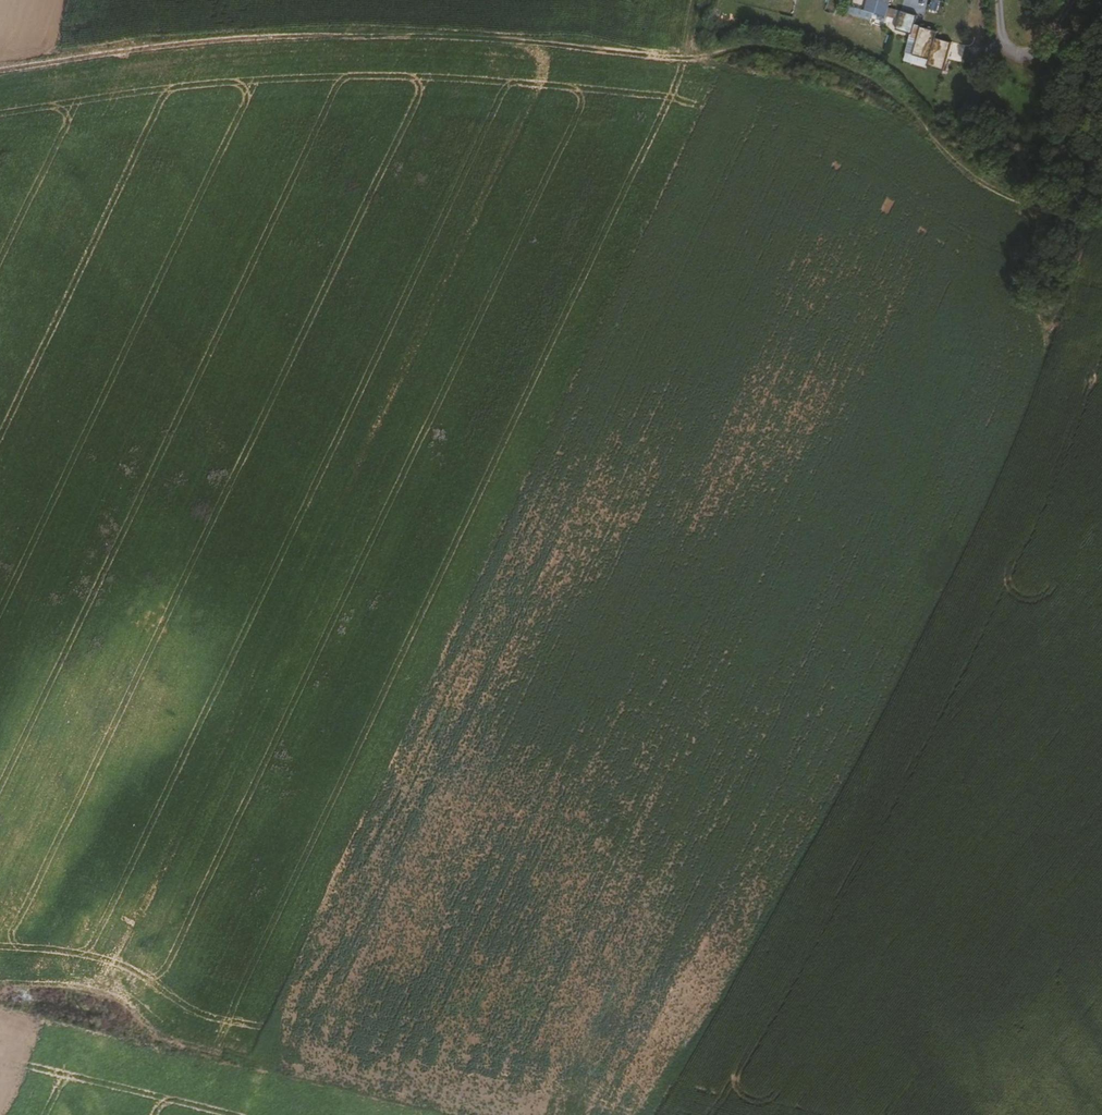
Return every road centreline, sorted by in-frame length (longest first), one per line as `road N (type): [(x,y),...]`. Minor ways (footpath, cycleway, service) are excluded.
road 1 (track): [(0,71),(269,37),(469,38),(689,58),(772,46),(828,57),(877,81),(965,170),(1007,196),(1060,209),(1101,194)]
road 2 (unclassified): [(1070,0),(1044,44),(1025,54),(1007,45),(998,0)]

